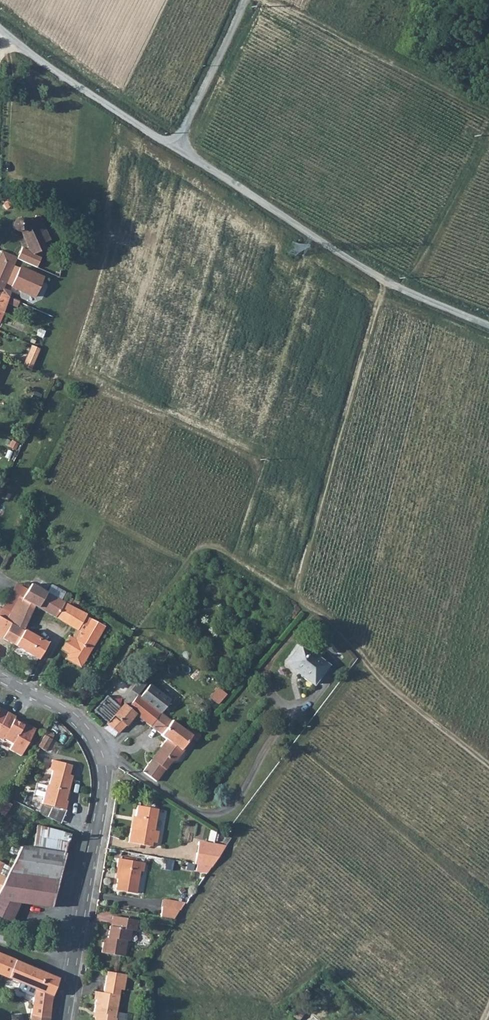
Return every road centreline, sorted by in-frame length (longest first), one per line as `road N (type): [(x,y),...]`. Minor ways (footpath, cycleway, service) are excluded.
road 1 (track): [(388,283),(294,593),(207,549),(186,566),(73,721)]
road 2 (residential): [(0,676),(88,735),(106,784),(63,1019)]
road 3 (track): [(174,148),(388,283),(488,325)]
road 4 (track): [(294,593),(376,674),(488,765)]
road 5 (track): [(488,114),(274,0)]
road 6 (track): [(174,148),(0,28)]
road 7 (track): [(242,0),(174,148)]

